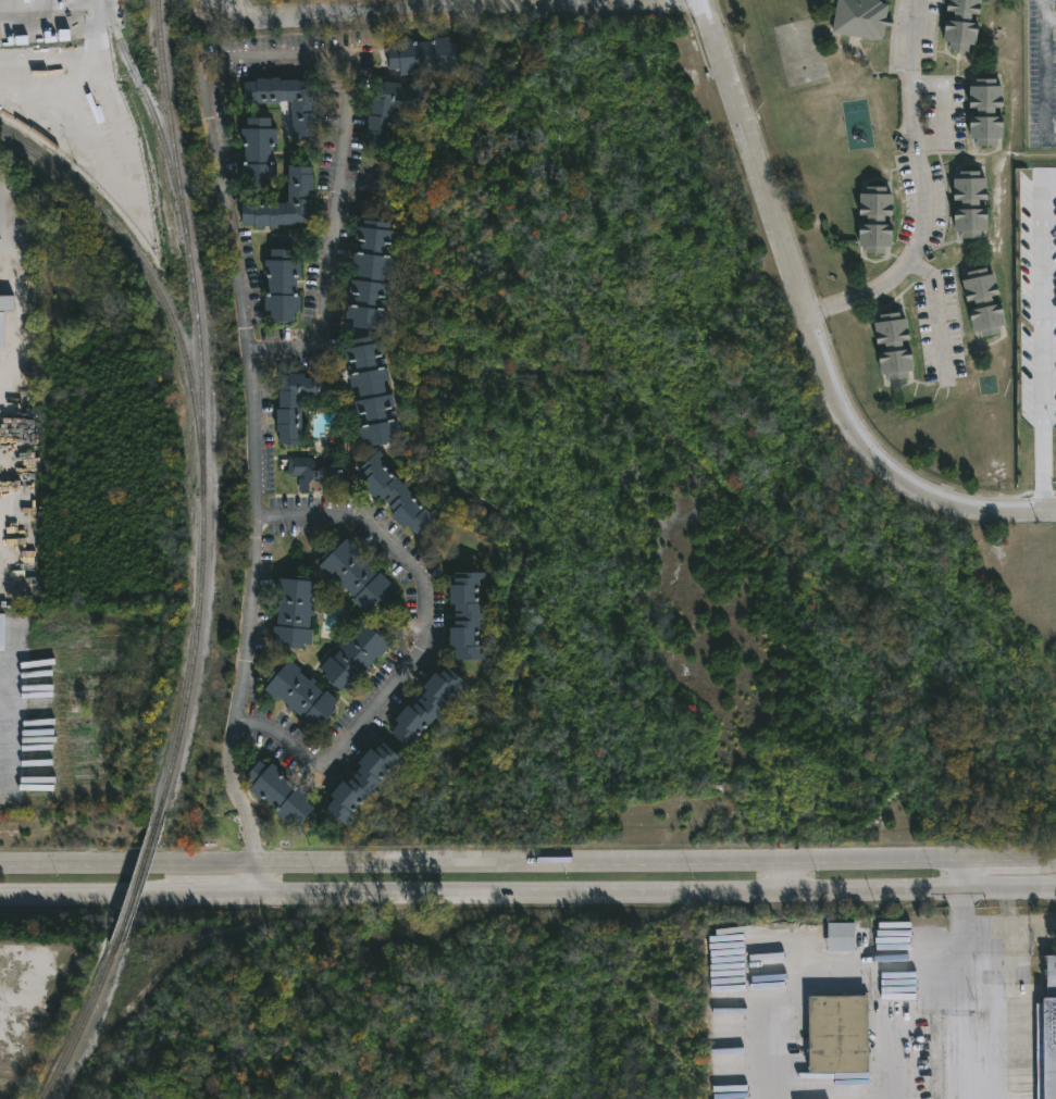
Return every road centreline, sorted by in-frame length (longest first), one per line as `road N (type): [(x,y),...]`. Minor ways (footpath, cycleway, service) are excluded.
road 1 (secondary): [(259,898),(1055,889)]
road 2 (secondary): [(1055,859),(259,863)]
road 3 (residential): [(704,0),(830,382),(850,422),(904,483),(930,496),(981,510),(1055,511)]
road 4 (residential): [(628,0),(225,18),(219,0)]
road 5 (secondary): [(259,863),(0,865)]
road 6 (secondary): [(0,898),(259,898)]

